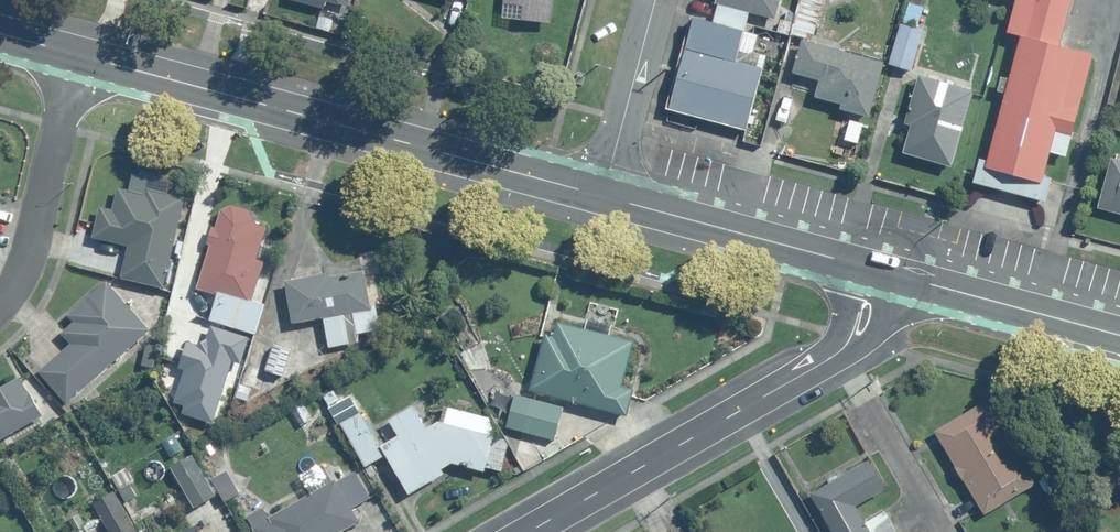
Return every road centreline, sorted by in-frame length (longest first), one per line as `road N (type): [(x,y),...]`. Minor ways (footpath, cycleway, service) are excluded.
road 1 (tertiary): [(604,196),(79,56)]
road 2 (residential): [(527,531),(847,344),(881,270)]
road 3 (tertiary): [(881,270),(604,196)]
road 4 (residential): [(0,295),(33,231),(79,56)]
road 5 (tertiary): [(1119,336),(881,270)]
road 6 (residential): [(604,196),(656,0)]

